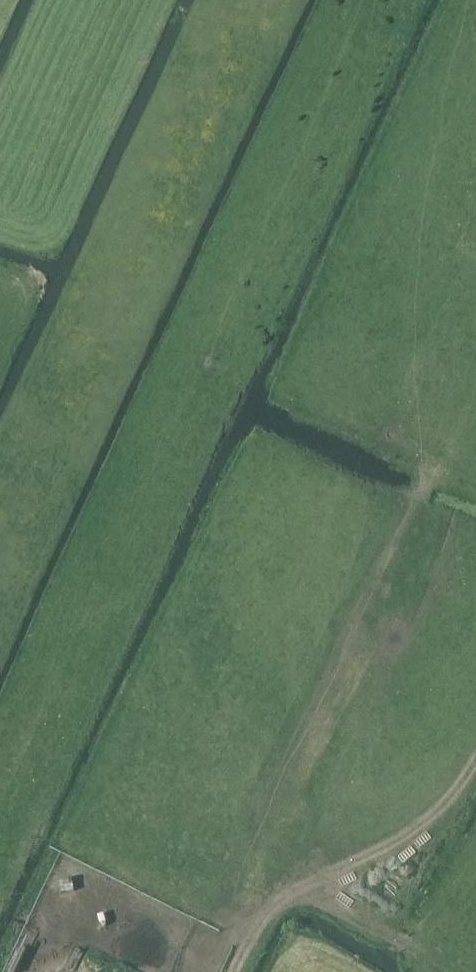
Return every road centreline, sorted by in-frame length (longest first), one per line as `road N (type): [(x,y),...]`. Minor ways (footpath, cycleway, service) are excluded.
road 1 (track): [(238,971),(262,921),(422,831),(457,798),(475,765)]

